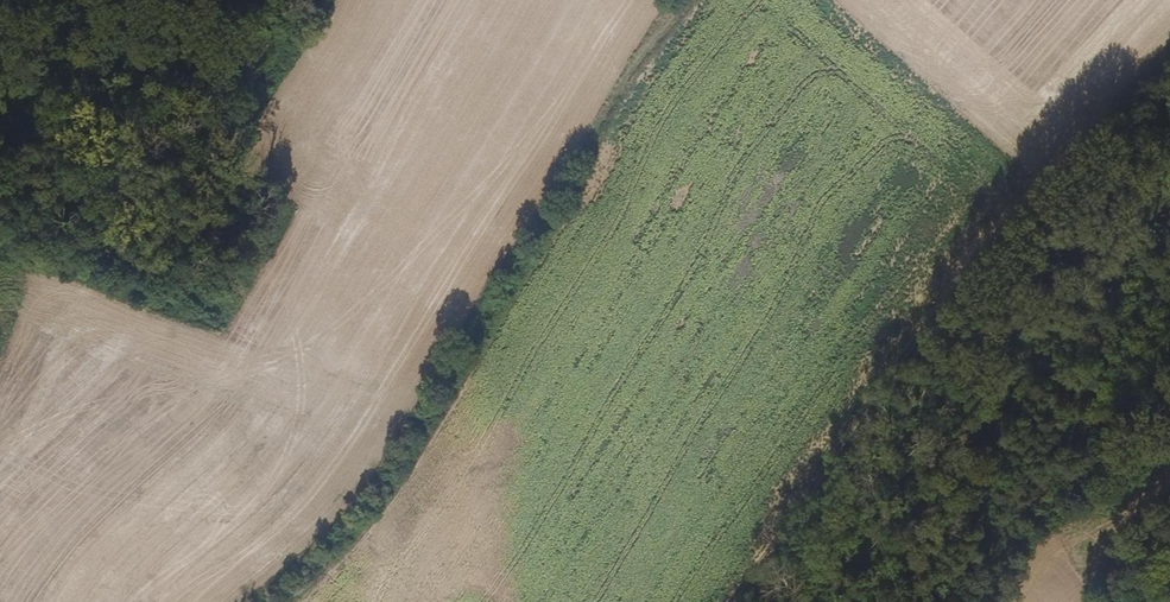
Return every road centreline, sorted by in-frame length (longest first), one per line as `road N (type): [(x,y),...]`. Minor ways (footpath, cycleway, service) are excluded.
road 1 (track): [(223,601),(290,549),(365,468),(677,0)]
road 2 (track): [(738,601),(769,543),(991,266),(1169,81)]
road 3 (track): [(0,45),(29,50),(145,34),(224,74),(248,74)]

